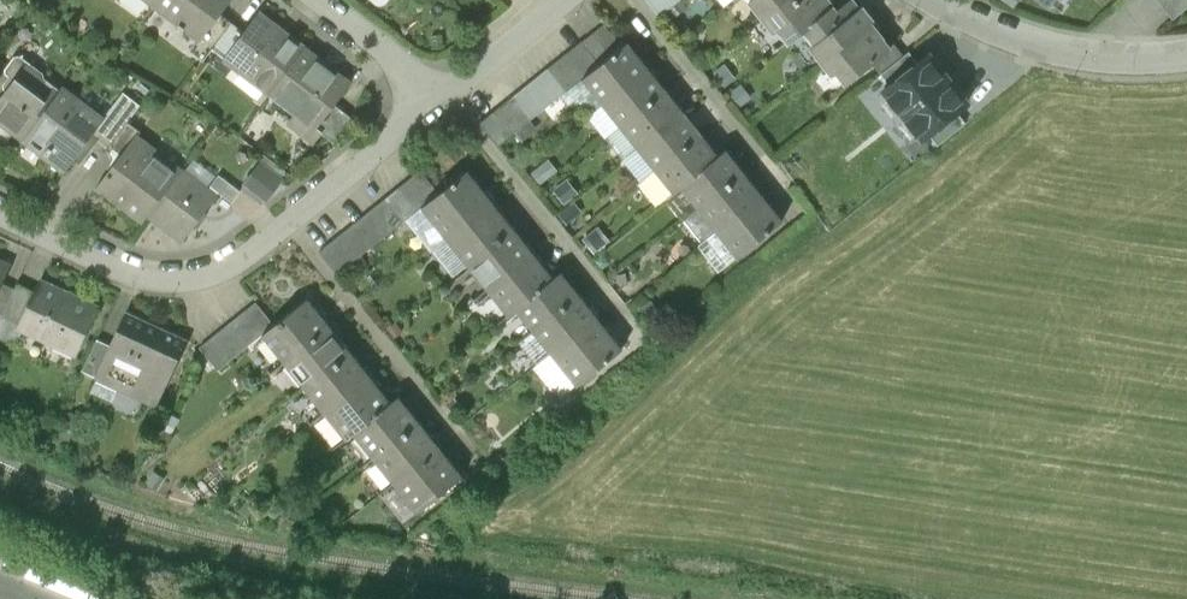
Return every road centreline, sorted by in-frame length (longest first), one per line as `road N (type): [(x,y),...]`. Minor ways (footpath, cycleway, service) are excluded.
road 1 (residential): [(445,91),(290,221),(211,274),(184,280),(123,271),(0,213)]
road 2 (residential): [(1186,52),(1108,54),(1030,37),(941,0)]
road 3 (residential): [(445,91),(323,0)]
road 4 (residential): [(565,0),(445,91)]

